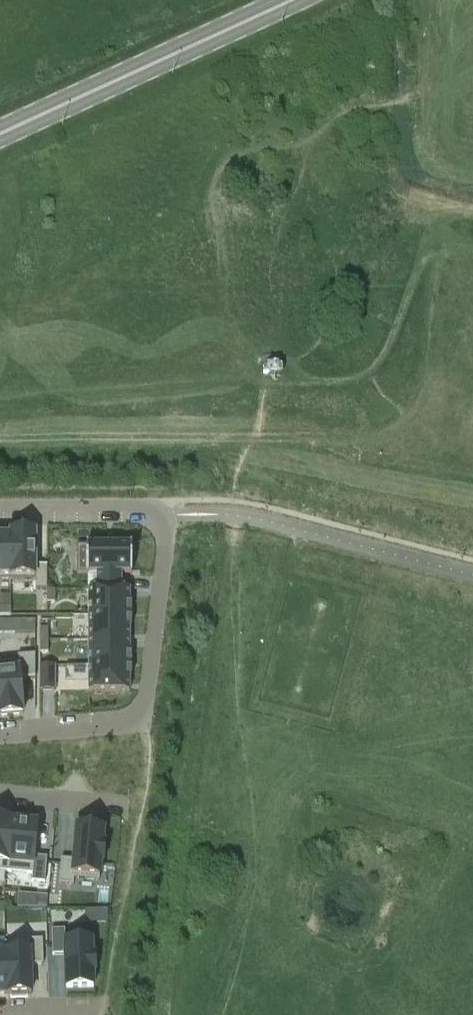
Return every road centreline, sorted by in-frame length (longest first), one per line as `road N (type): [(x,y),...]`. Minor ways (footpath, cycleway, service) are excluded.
road 1 (residential): [(0,732),(143,715),(166,538),(161,514),(0,512)]
road 2 (primary): [(0,135),(291,0)]
road 3 (residential): [(124,806),(0,795)]

